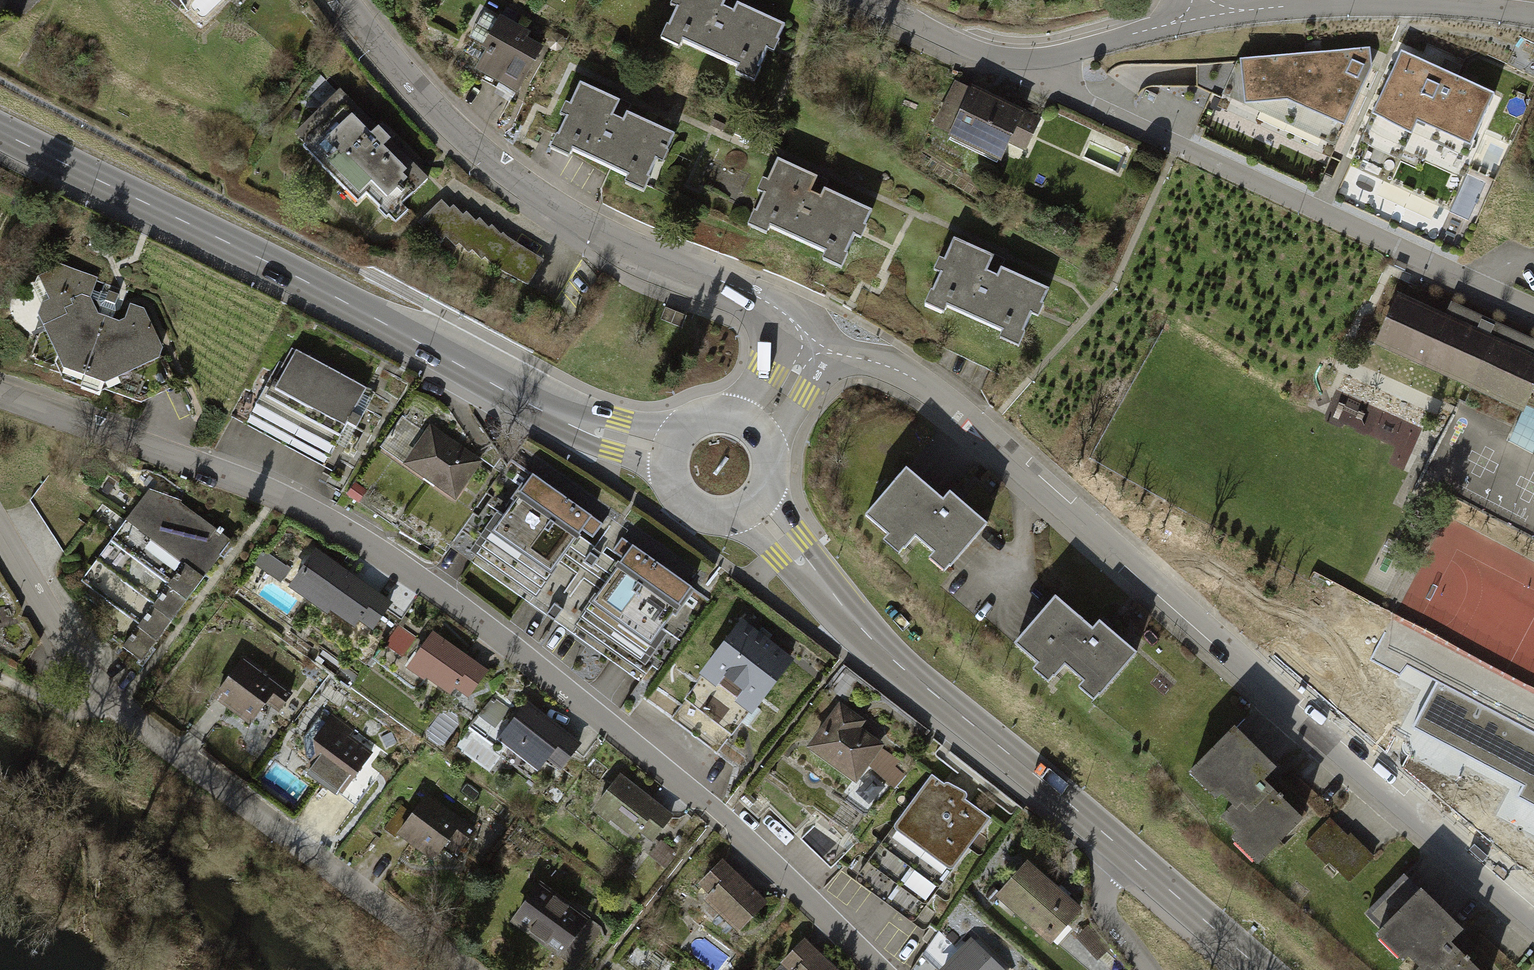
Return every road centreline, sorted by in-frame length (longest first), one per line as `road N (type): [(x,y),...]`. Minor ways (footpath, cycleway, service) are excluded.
road 1 (residential): [(878,969),(720,815),(340,519),(280,487),(0,393)]
road 2 (residential): [(812,344),(922,384),(983,432),(1533,912)]
road 3 (secondary): [(0,132),(343,299),(507,392),(670,450)]
road 4 (residential): [(475,969),(121,717),(0,539)]
road 5 (residential): [(812,344),(785,313),(755,296),(597,231),(523,186),(463,138),(343,0)]
road 6 (residential): [(1533,309),(1074,98),(1032,59)]
road 7 (secondary): [(756,502),(870,637),(1121,847)]
road 8 (residential): [(1202,16),(1370,0),(1533,12)]
road 9 (secondary): [(1121,847),(1266,969)]
road 10 (residential): [(1032,59),(1202,16)]
road 11 (residential): [(1032,59),(970,49),(870,0)]
road 12 (residential): [(1150,969),(1107,908),(1107,867),(1121,847)]
road 13 (secondary): [(670,450),(671,483),(692,510),(725,517),(756,502)]

